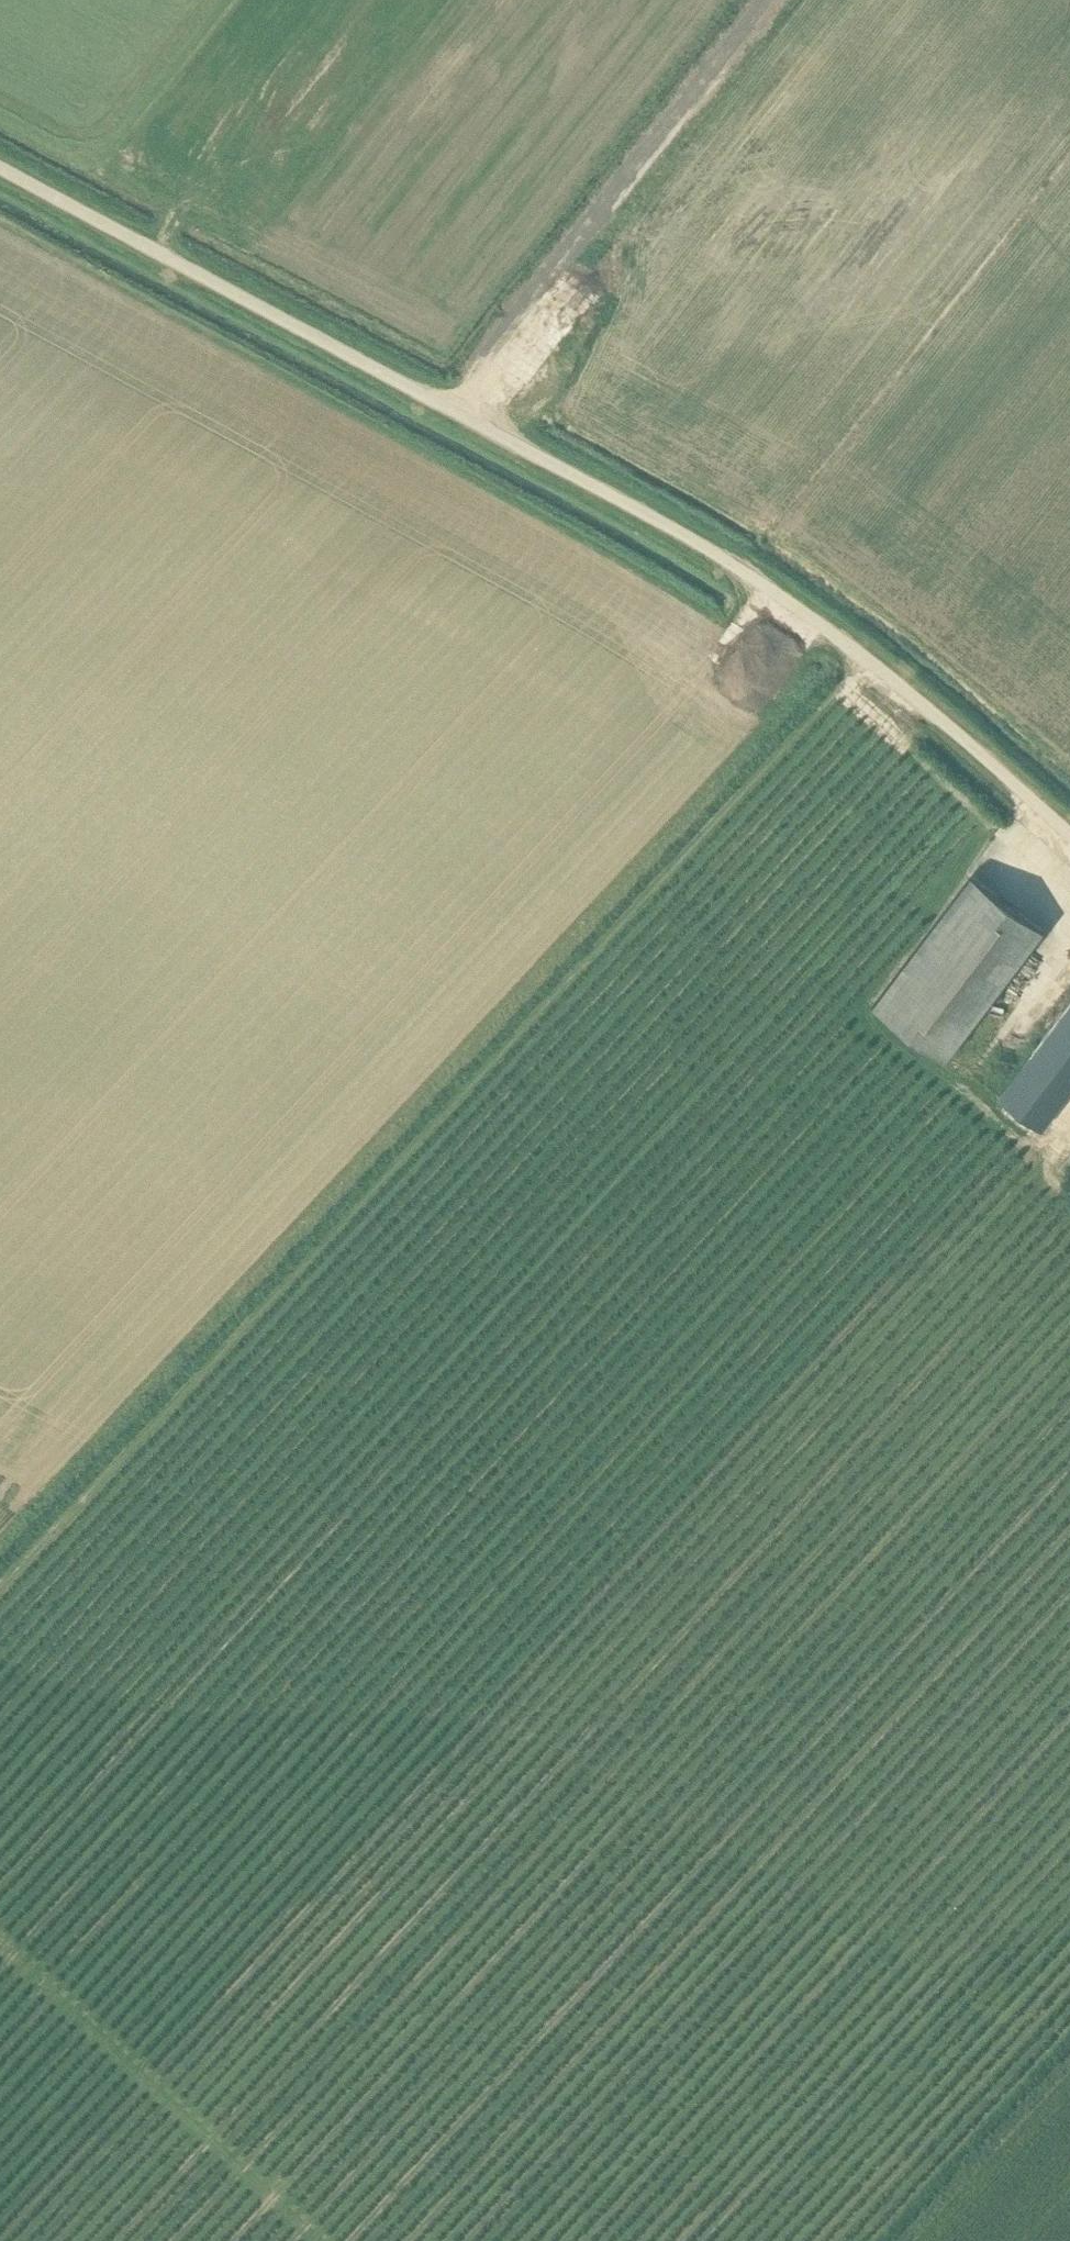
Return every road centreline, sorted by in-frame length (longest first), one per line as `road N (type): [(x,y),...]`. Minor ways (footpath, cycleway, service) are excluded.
road 1 (unclassified): [(1069,809),(982,733),(924,669),(861,625),(571,457),(0,153)]

